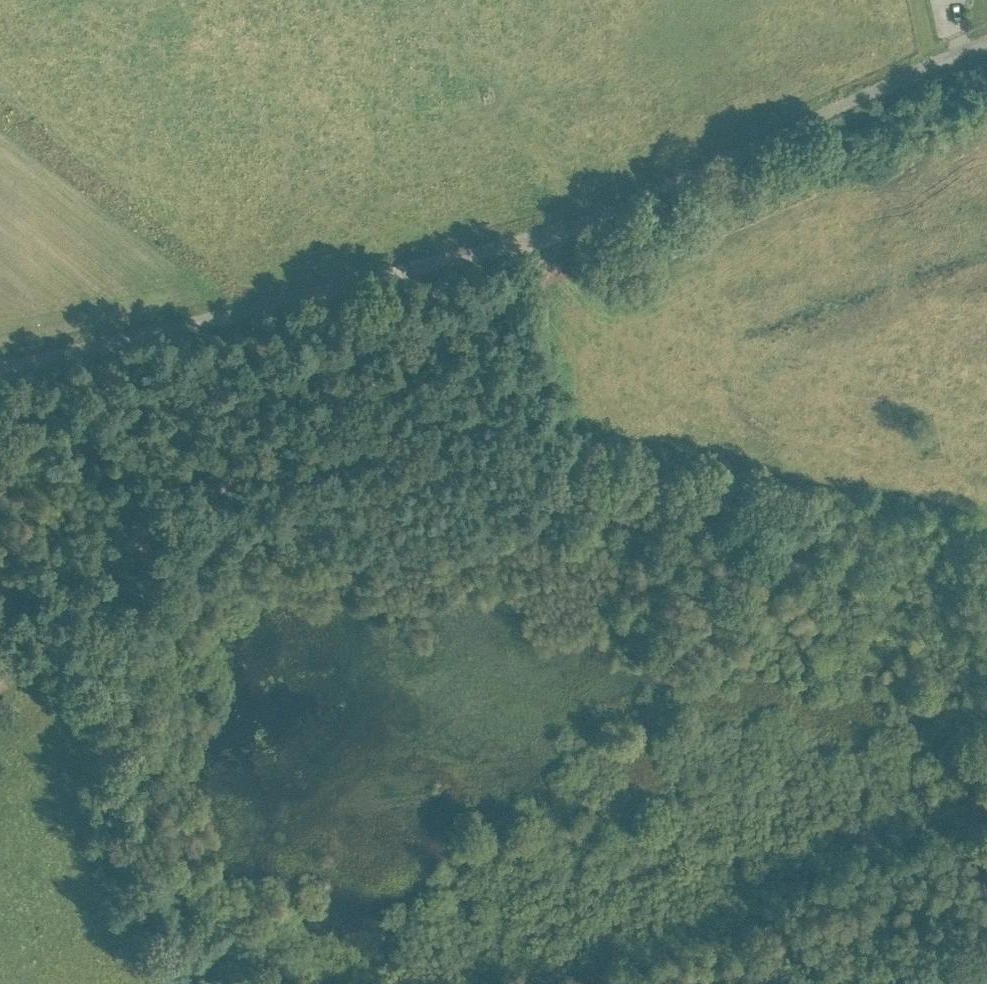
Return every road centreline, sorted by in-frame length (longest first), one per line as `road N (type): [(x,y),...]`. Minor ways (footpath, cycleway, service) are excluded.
road 1 (unclassified): [(0,372),(485,258),(986,46)]

